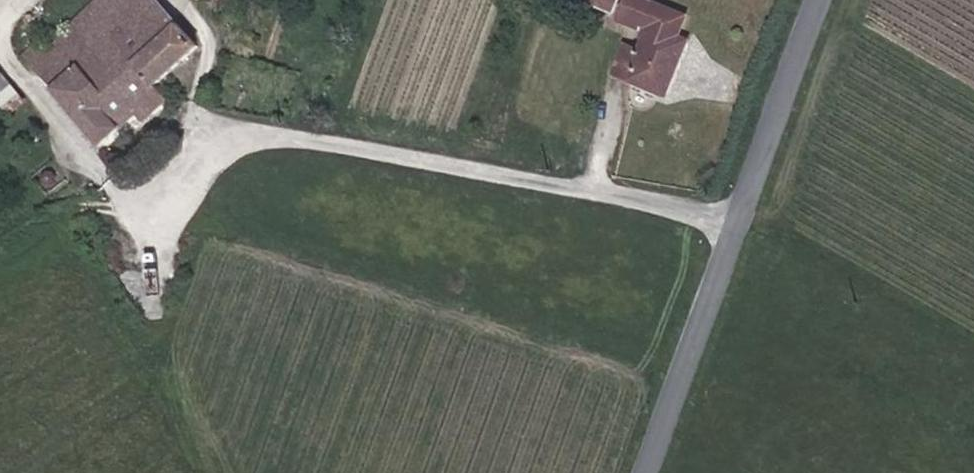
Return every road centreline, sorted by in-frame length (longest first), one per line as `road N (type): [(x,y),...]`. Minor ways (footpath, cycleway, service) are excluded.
road 1 (unclassified): [(737,222),(266,134),(207,153),(135,205)]
road 2 (tertiary): [(737,222),(644,472)]
road 3 (tertiary): [(824,0),(737,222)]

